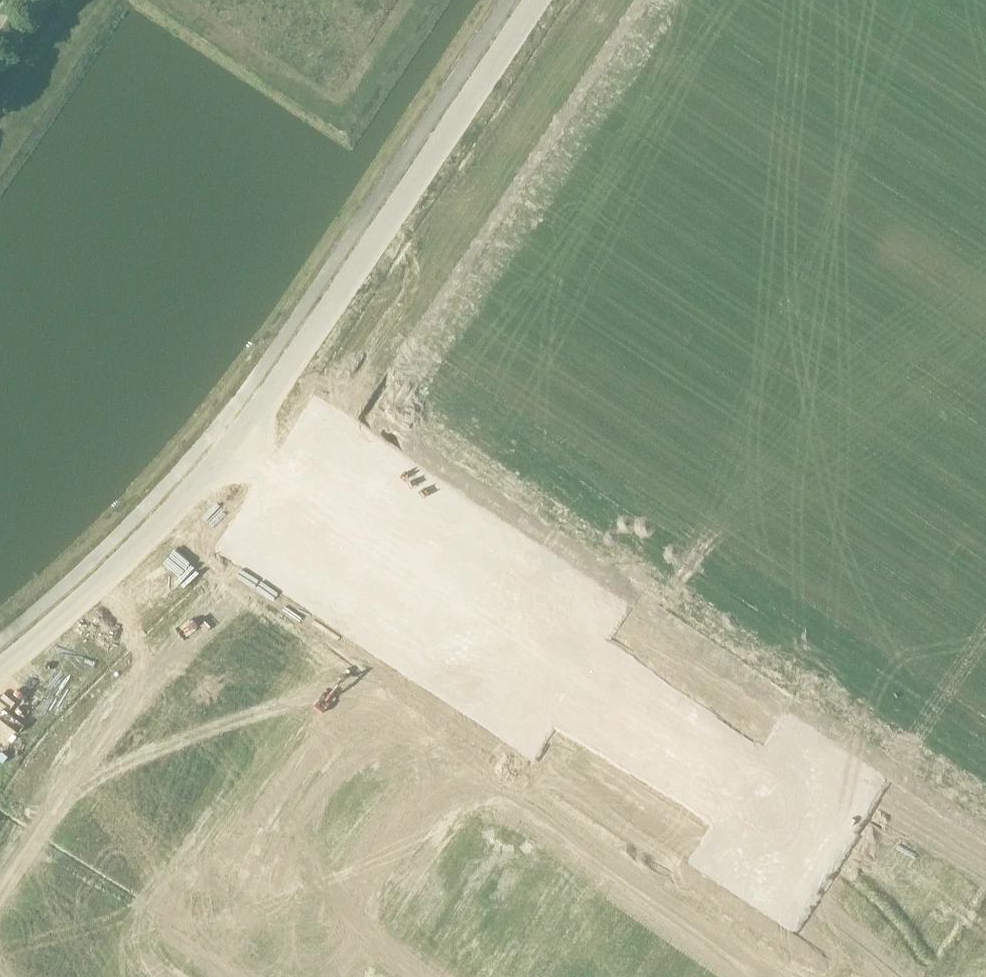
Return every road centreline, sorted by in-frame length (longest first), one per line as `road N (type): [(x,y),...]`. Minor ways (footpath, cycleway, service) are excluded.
road 1 (unclassified): [(0,670),(130,552),(264,405),(538,0)]

